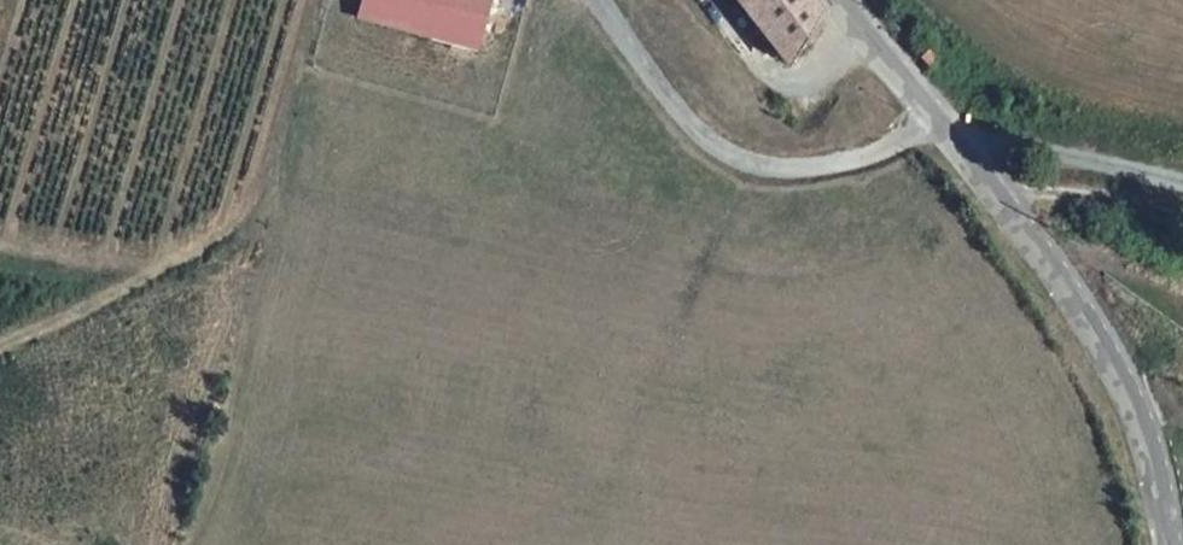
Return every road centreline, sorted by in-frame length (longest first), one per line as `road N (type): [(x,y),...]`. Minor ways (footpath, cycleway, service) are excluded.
road 1 (unclassified): [(1162,544),(1141,439),(1086,329),(837,0)]

